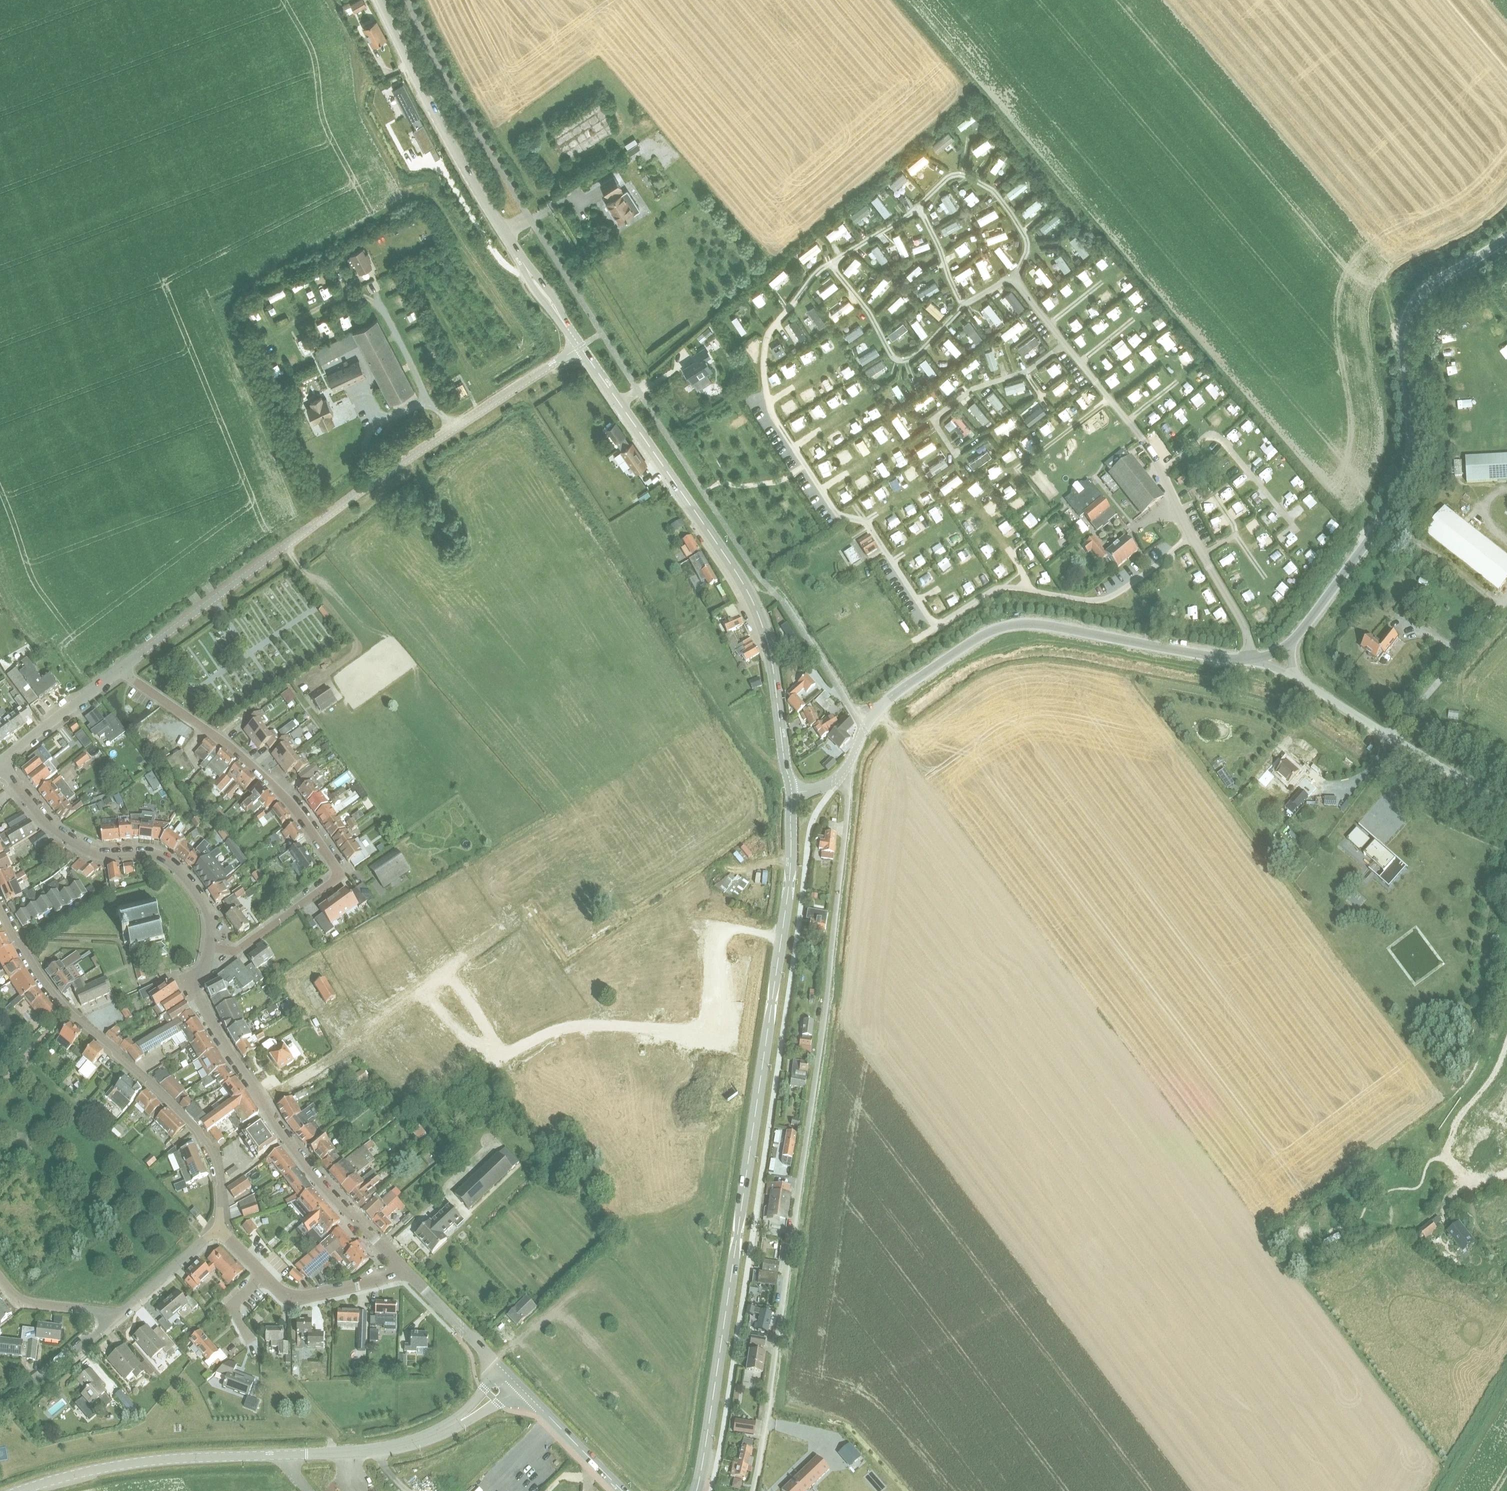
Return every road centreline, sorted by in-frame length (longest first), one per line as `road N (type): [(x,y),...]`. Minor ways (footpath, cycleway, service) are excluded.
road 1 (residential): [(752,1490),(818,1062),(848,771)]
road 2 (secondary): [(696,1490),(789,881),(791,793)]
road 3 (residential): [(120,669),(389,471),(580,347)]
road 4 (secondary): [(791,793),(760,614),(580,347)]
road 5 (unclassified): [(1295,639),(1405,476),(1412,418),(1403,335),(1411,308),(1427,288),(1506,237)]
road 6 (residential): [(208,950),(231,953),(331,883),(336,869),(299,818),(229,746),(120,669)]
road 7 (tertiary): [(22,1490),(154,1461),(385,1449),(463,1419)]
road 8 (residential): [(222,1228),(217,1158),(207,1139),(70,1013),(0,910)]
road 9 (unclassified): [(890,697),(981,637),(1019,626),(1258,660)]
road 10 (unclassified): [(208,950),(205,905),(174,865),(159,855),(96,852),(61,835),(0,768)]
road 11 (secondary): [(527,268),(379,0)]
road 12 (unclassified): [(1506,807),(1297,676)]
road 13 (residential): [(421,991),(473,1045),(499,1049),(447,972)]
road 14 (residential): [(261,1102),(195,993),(193,979),(208,950)]
road 15 (unclassified): [(399,1268),(288,1140)]
road 16 (track): [(1110,400),(1016,469),(1039,499)]
road 17 (residential): [(0,763),(120,669)]
road 18 (residential): [(264,1276),(286,1299),(302,1300),(399,1268)]
road 19 (residential): [(0,1416),(113,1320)]
road 20 (tertiary): [(621,1490),(517,1386)]
road 21 (unclassified): [(502,1370),(399,1268)]
road 22 (residential): [(113,1320),(222,1228)]
road 23 (residential): [(261,1102),(365,1036)]
road 24 (residential): [(113,1320),(23,1304),(0,1283)]

